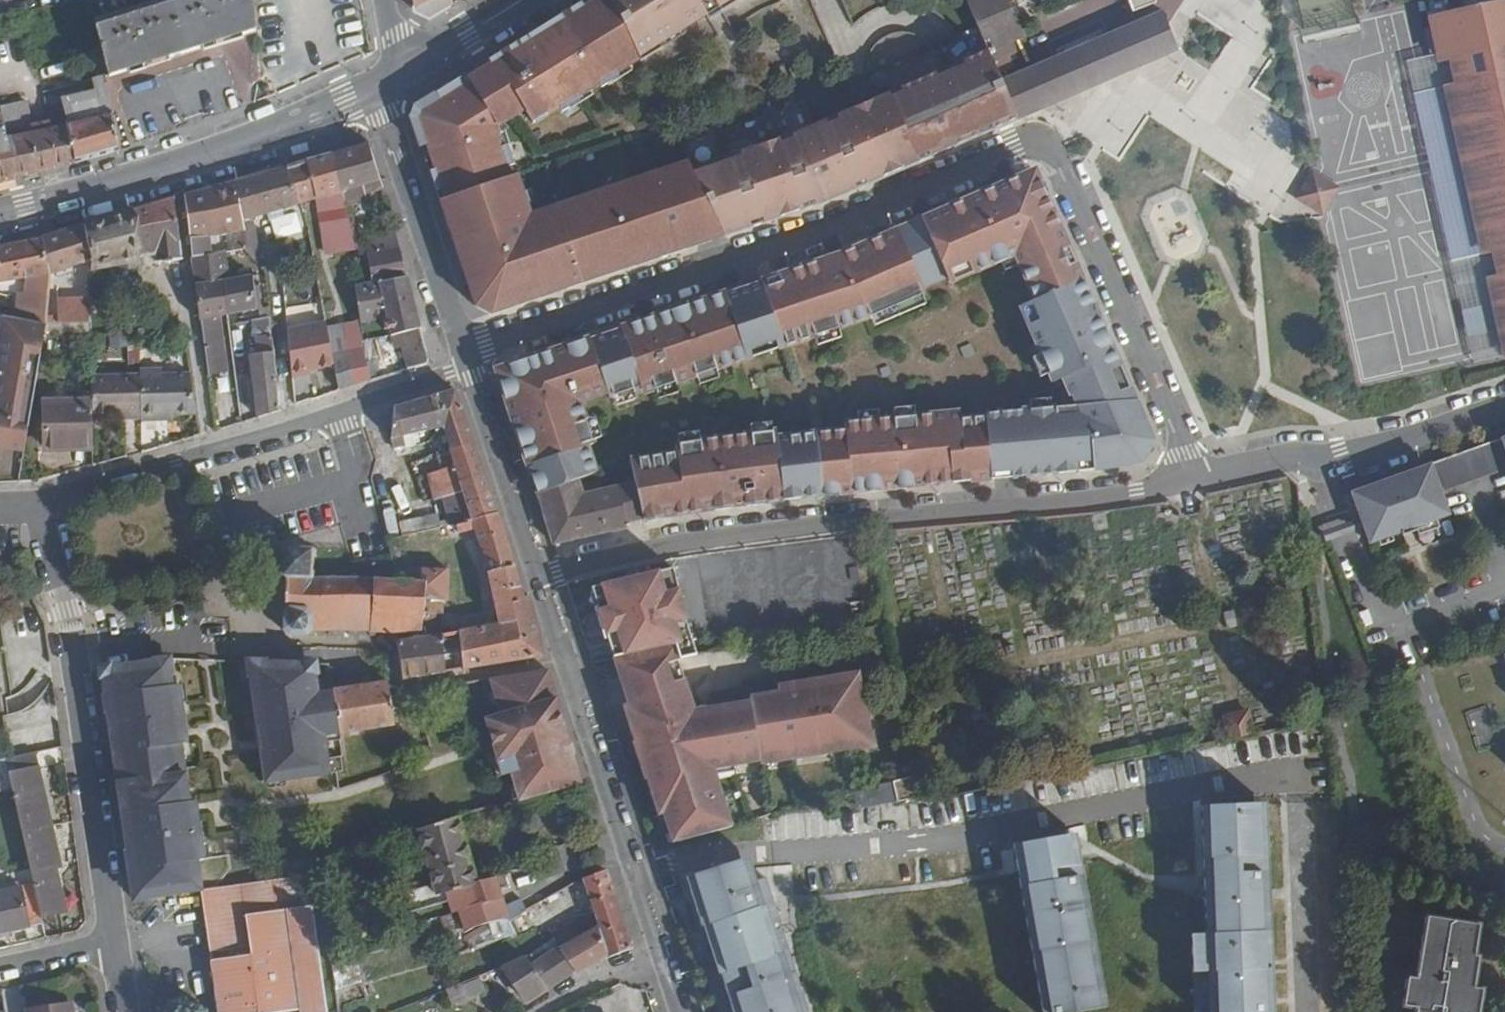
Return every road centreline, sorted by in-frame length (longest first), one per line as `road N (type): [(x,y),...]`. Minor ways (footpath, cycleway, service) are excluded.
road 1 (residential): [(466,348),(724,269),(1038,147),(1054,157),(1196,485)]
road 2 (residential): [(1196,485),(721,526),(532,564)]
road 3 (residential): [(35,509),(475,372)]
road 4 (residential): [(35,509),(69,614),(115,946)]
road 5 (secondary): [(374,88),(260,141),(0,216)]
road 6 (tertiary): [(637,865),(532,564)]
road 7 (residential): [(1196,485),(1294,461),(1345,462),(1504,412)]
road 8 (tertiary): [(466,348),(374,88)]
road 9 (tertiary): [(532,564),(475,372)]
road 10 (tertiary): [(687,1011),(637,865)]
road 11 (secondary): [(520,0),(408,75)]

